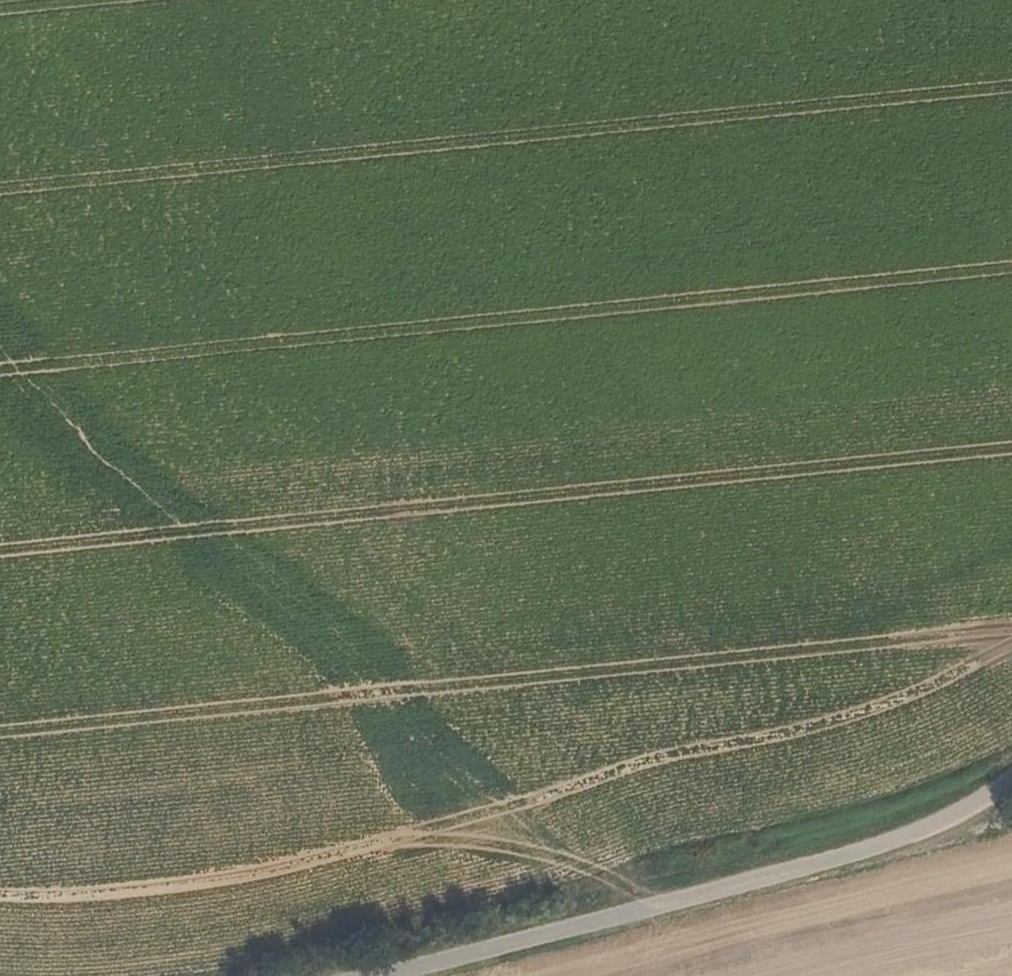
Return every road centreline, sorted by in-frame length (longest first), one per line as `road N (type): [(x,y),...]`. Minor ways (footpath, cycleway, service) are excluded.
road 1 (unclassified): [(316,975),(863,859),(1011,790)]

